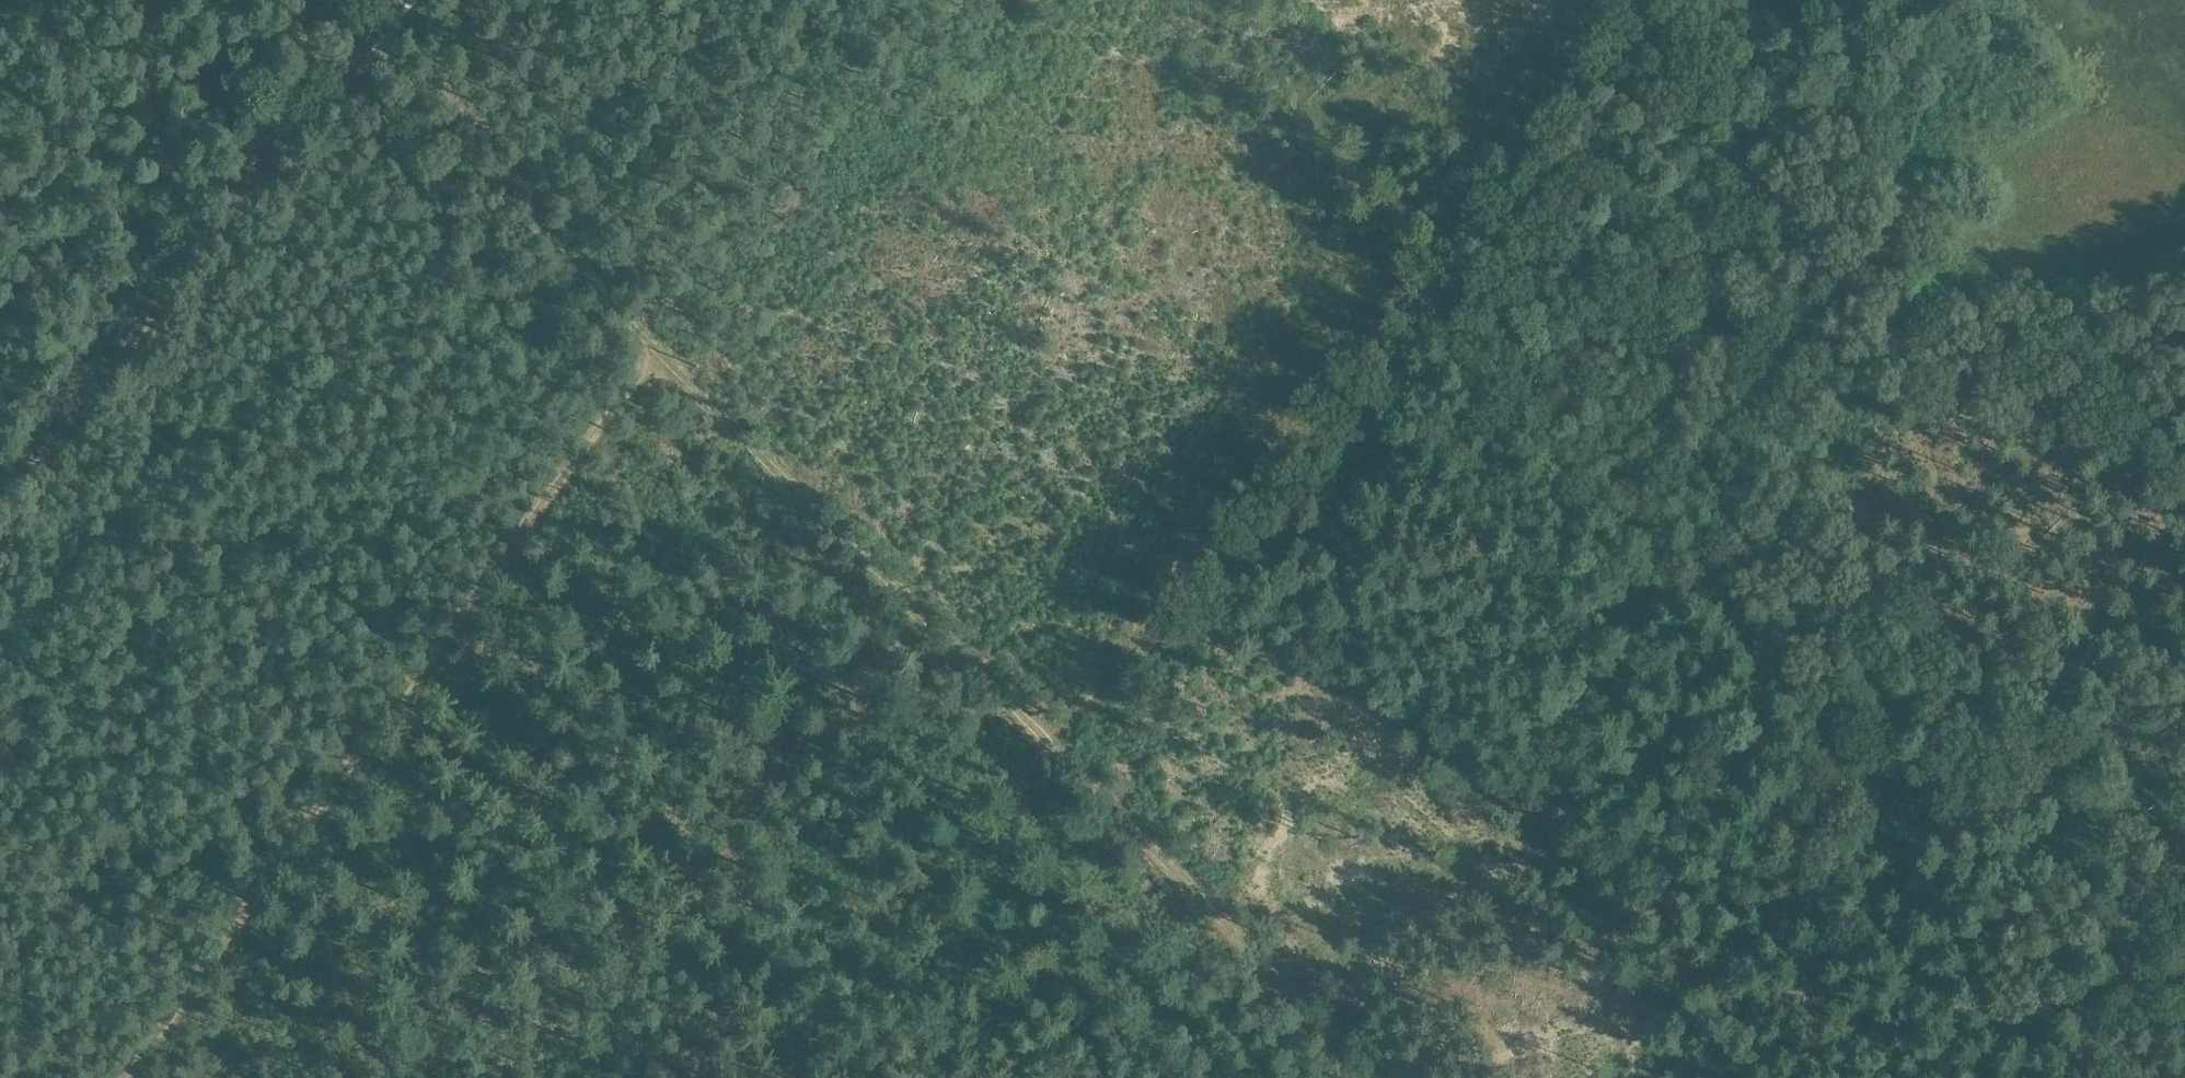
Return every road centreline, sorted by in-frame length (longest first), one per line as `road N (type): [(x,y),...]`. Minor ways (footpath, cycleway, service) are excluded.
road 1 (track): [(375,49),(425,114),(1389,1077)]
road 2 (track): [(389,0),(0,504)]

